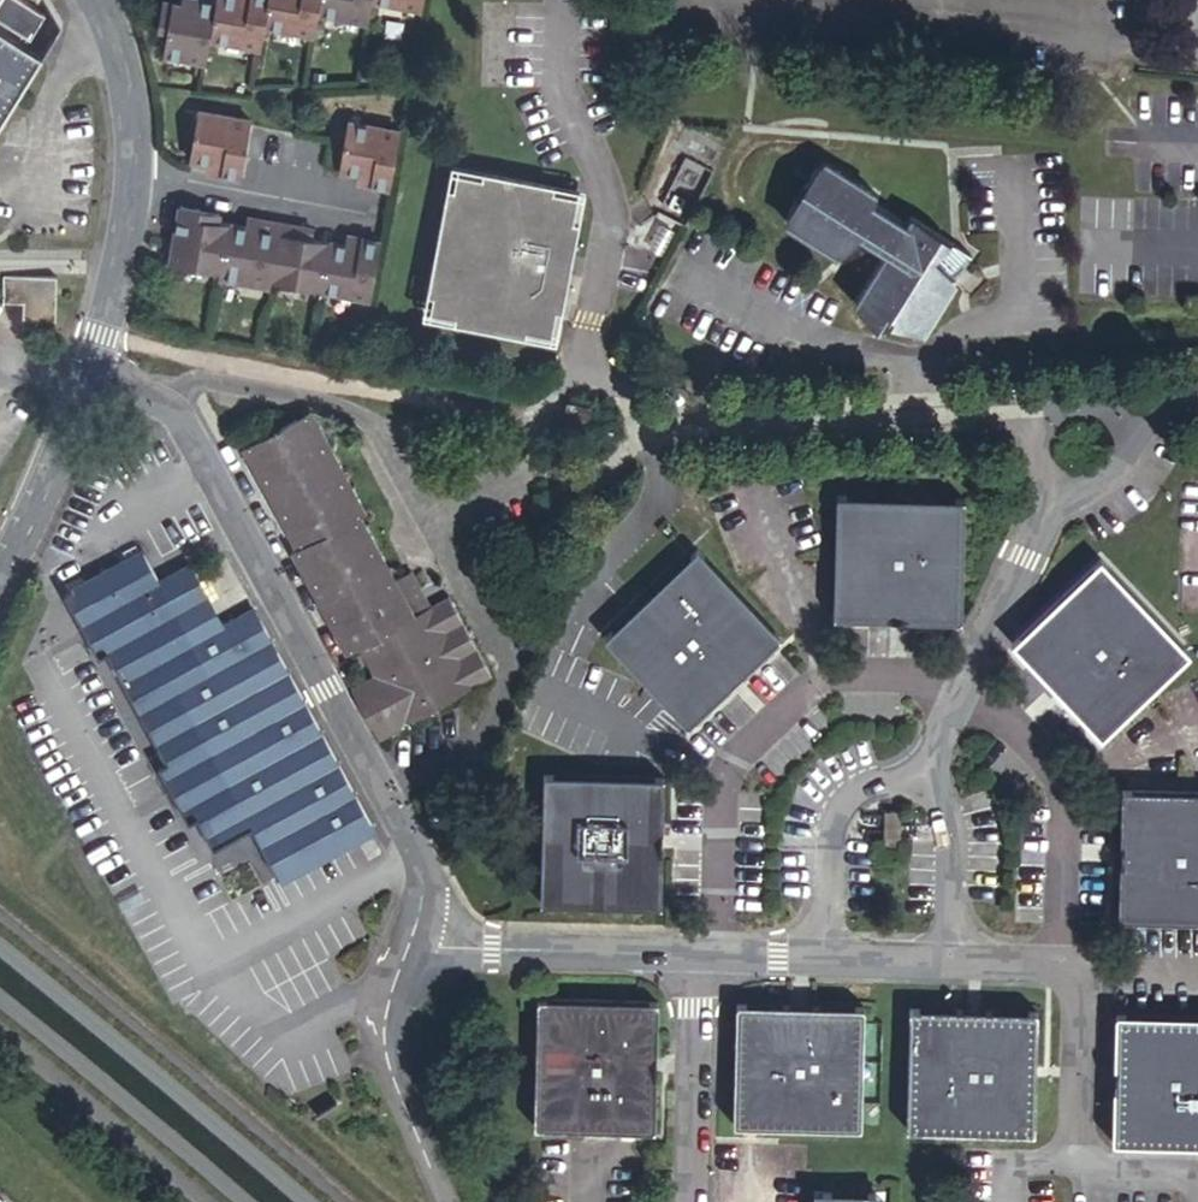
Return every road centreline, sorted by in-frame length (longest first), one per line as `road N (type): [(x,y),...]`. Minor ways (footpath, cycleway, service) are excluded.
road 1 (unclassified): [(89,376),(166,406),(189,432),(413,855),(420,897),(408,946)]
road 2 (residential): [(712,956),(720,796),(747,746),(818,684),(843,678),(962,687)]
road 3 (secondary): [(305,1201),(0,945)]
road 4 (unclassified): [(1029,396),(633,421)]
road 5 (residential): [(95,0),(132,121),(134,174),(89,376)]
road 6 (secondary): [(0,995),(249,1201)]
road 7 (residential): [(962,687),(992,705),(1039,755),(1062,808),(1059,966)]
road 8 (unclassified): [(633,421),(618,391),(581,375),(544,389),(528,426),(542,463),(569,478),(609,471),(632,439)]
road 9 (unclassified): [(408,946),(712,956)]
road 10 (unclassified): [(441,1201),(384,1036),(408,946)]
road 11 (unclassified): [(925,769),(874,777),(843,798),(826,840),(820,959)]
road 12 (unclassified): [(962,687),(1023,558),(1067,490)]
road 13 (residential): [(89,376),(33,519),(0,580)]
road 14 (unclassified): [(945,963),(948,837),(944,806),(925,769)]
road 15 (residential): [(1079,967),(1077,1162)]
road 16 (unclassified): [(1067,490),(1098,486),(1125,462),(1155,388)]
road 17 (unclassified): [(1155,388),(1029,396)]
road 18 (unclassified): [(820,959),(945,963)]

